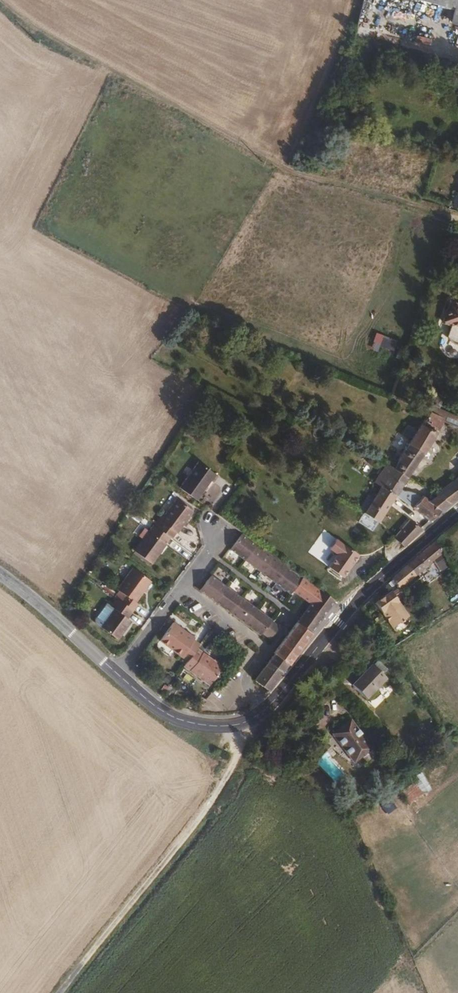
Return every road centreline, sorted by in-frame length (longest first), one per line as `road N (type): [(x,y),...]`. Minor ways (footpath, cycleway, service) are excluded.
road 1 (track): [(0,6),(44,46),(298,167),(454,214)]
road 2 (track): [(63,992),(220,788),(238,752),(238,726)]
road 3 (tertiary): [(238,726),(271,704),(354,605),(457,514)]
road 4 (tertiary): [(118,674),(179,719),(238,726)]

